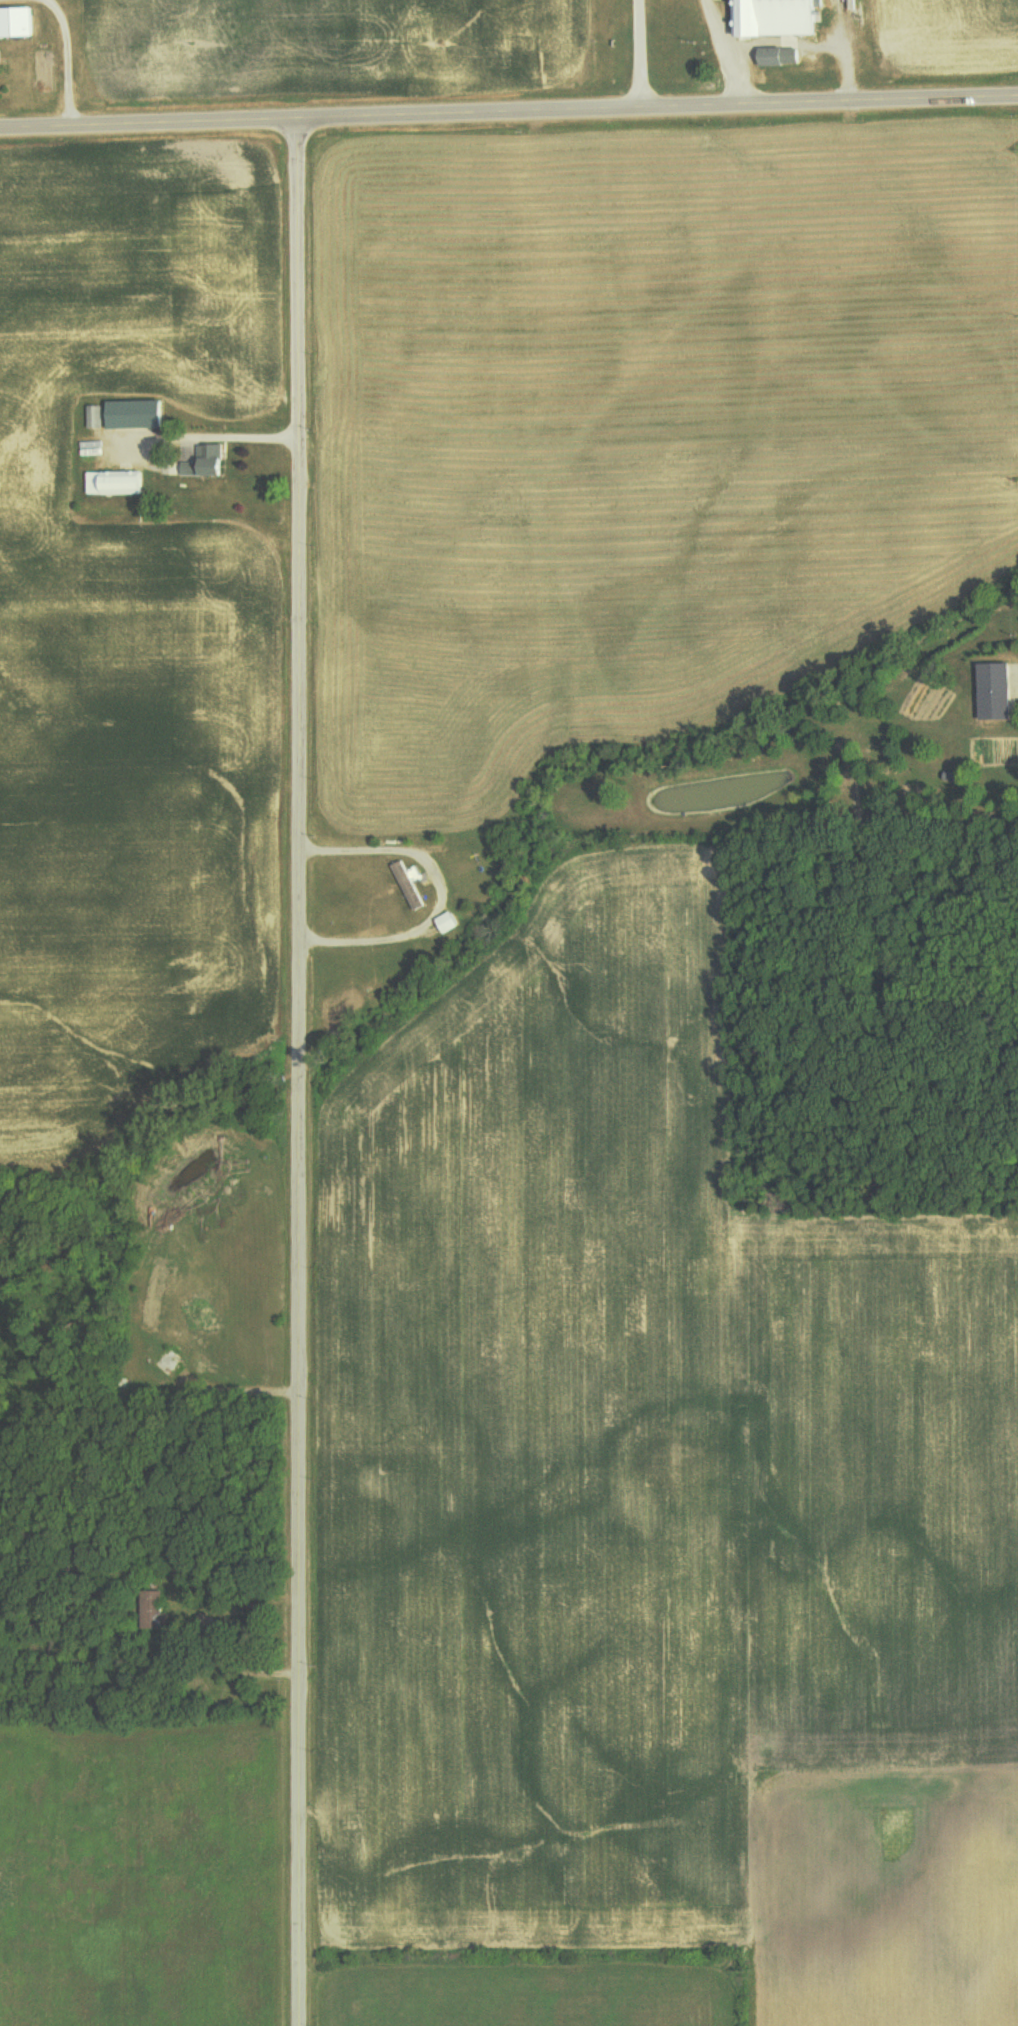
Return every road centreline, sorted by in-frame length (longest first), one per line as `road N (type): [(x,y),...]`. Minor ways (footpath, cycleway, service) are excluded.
road 1 (tertiary): [(292,2025),(297,123)]
road 2 (secondary): [(297,123),(1017,101)]
road 3 (secondary): [(0,132),(297,123)]

